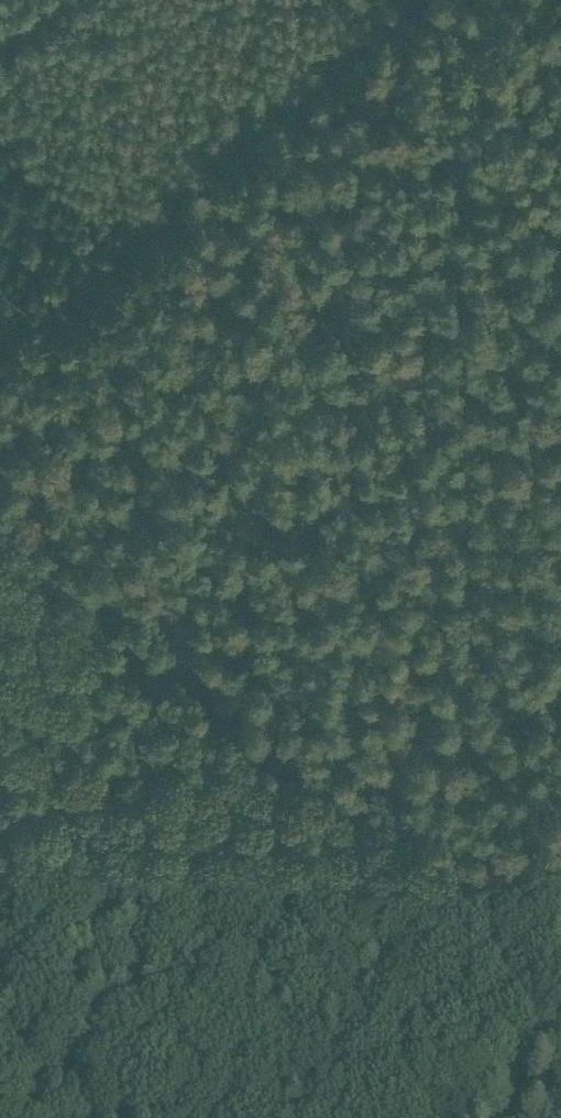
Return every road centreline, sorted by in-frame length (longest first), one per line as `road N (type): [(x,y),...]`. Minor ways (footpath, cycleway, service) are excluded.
road 1 (track): [(0,529),(560,967)]
road 2 (track): [(0,350),(416,0)]

